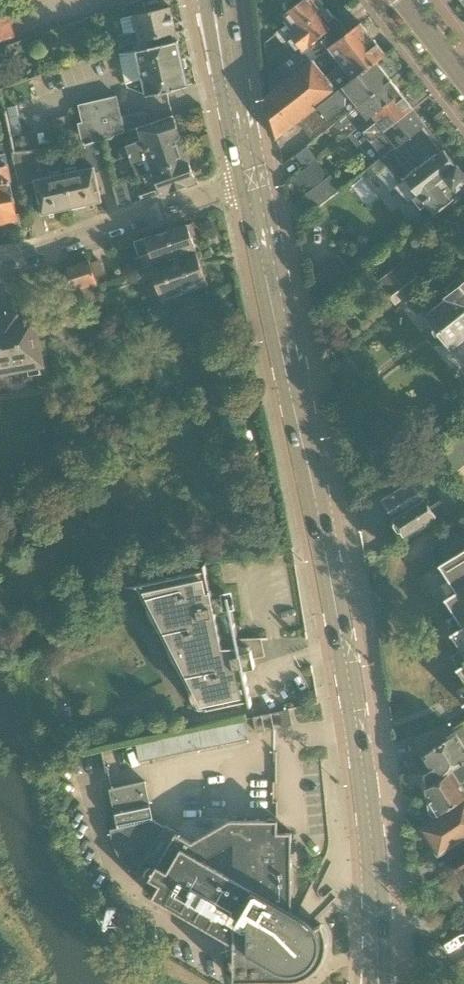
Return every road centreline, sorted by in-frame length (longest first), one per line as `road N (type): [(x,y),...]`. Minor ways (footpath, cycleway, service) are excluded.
road 1 (secondary): [(378,983),(368,805),(346,658),(253,181)]
road 2 (residential): [(253,181),(0,261)]

